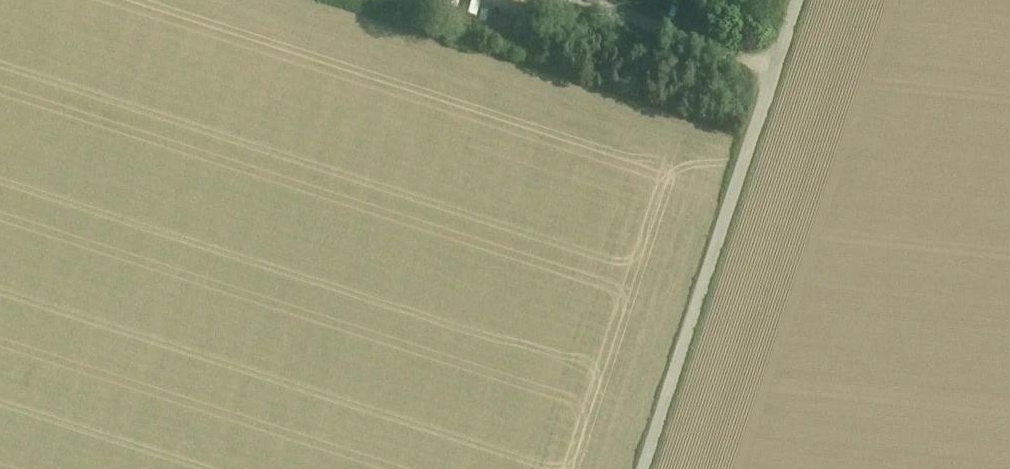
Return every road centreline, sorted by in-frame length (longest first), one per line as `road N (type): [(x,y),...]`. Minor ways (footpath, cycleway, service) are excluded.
road 1 (residential): [(644,468),(800,0)]

